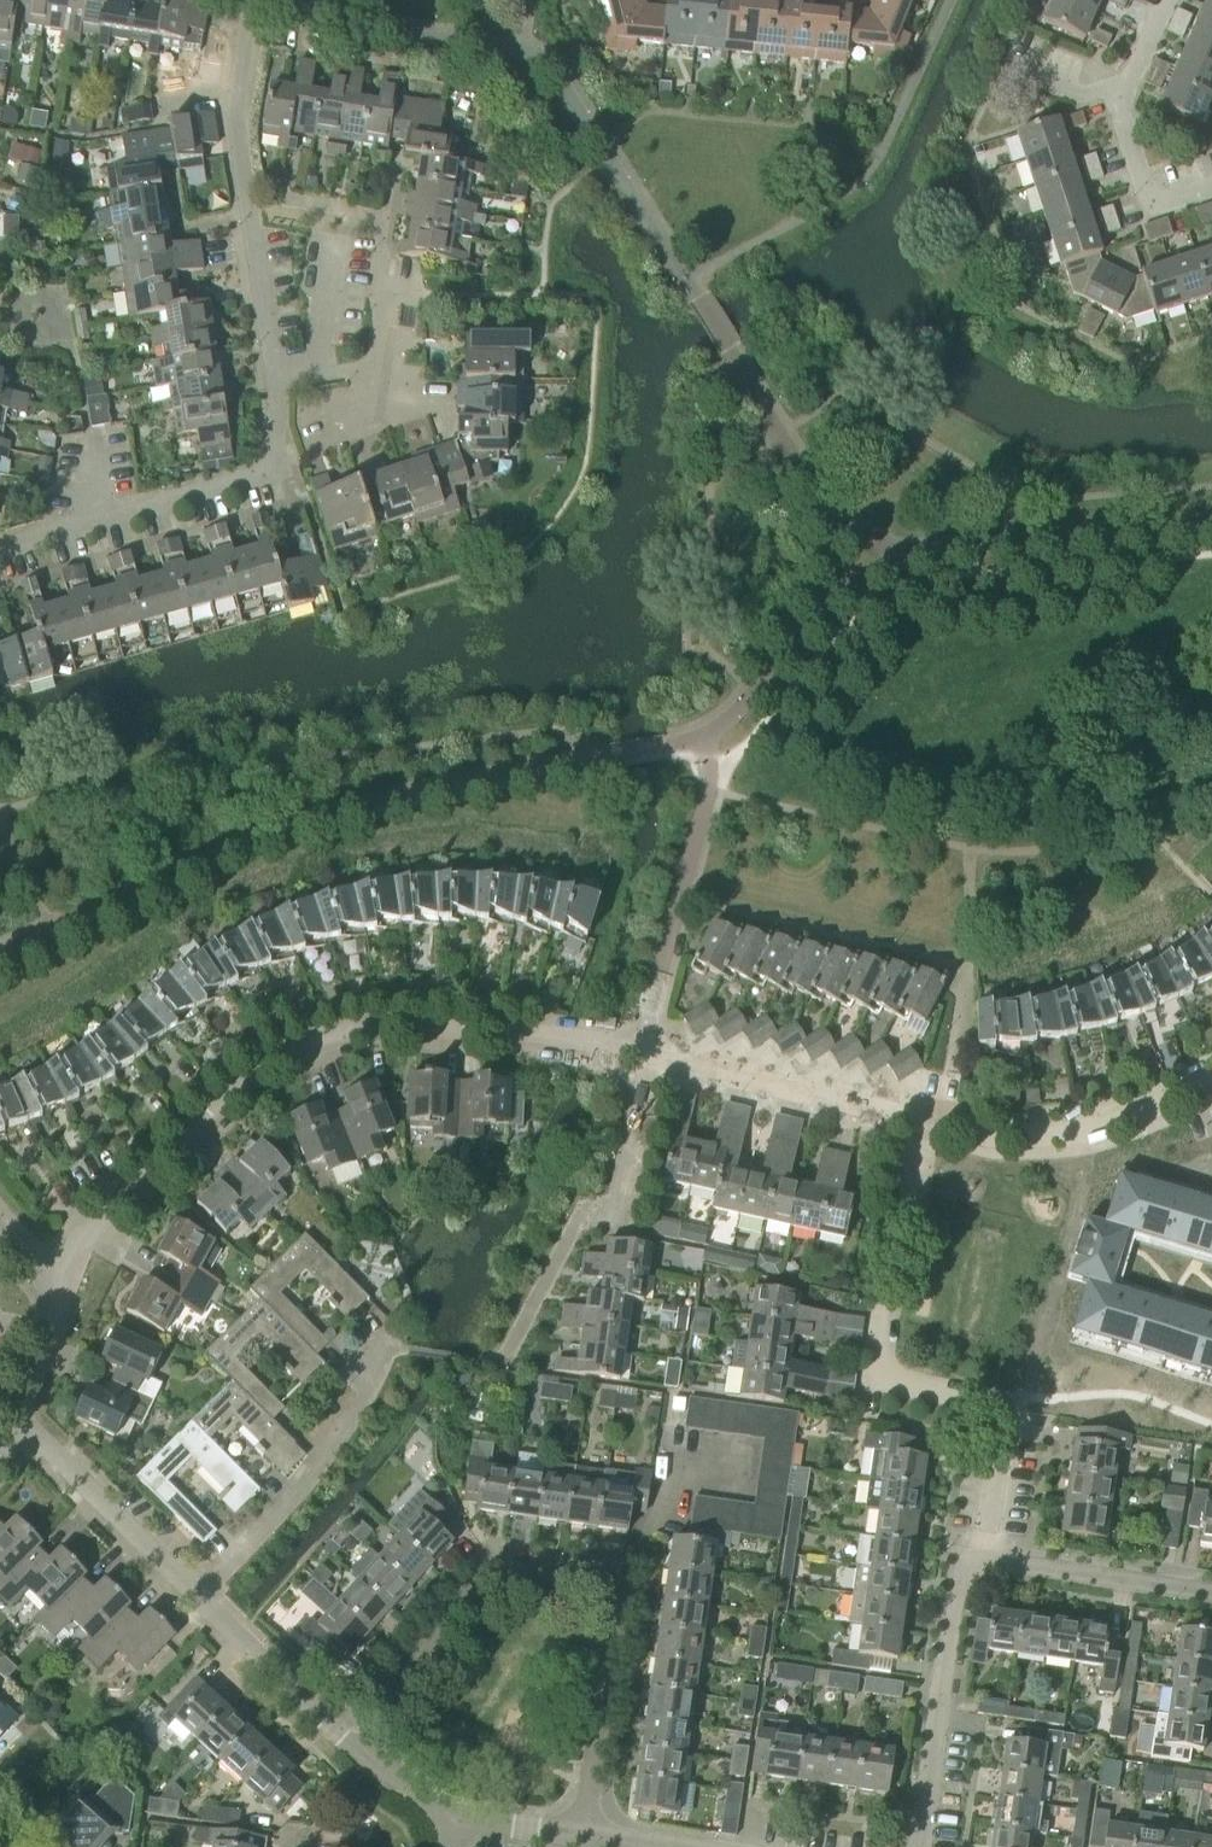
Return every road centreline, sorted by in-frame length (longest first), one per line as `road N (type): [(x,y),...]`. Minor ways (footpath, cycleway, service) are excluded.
road 1 (residential): [(21,1416),(63,1303),(44,1277),(274,1056),(372,1022),(479,1024),(649,1057)]
road 2 (residential): [(985,1559),(1006,1403),(865,1372),(923,1119)]
road 3 (residential): [(583,1833),(619,1581),(500,1562),(384,1684)]
road 4 (residential): [(279,380),(240,160),(239,91),(254,0)]
road 5 (residential): [(458,1819),(329,1724),(197,1595)]
road 6 (residential): [(197,1595),(292,1496),(389,1352),(409,1350)]
road 7 (residential): [(918,1846),(955,1586),(965,1568),(985,1559)]
road 8 (residential): [(923,1119),(994,1135),(1047,1136),(1093,1129),(1211,1085)]
road 9 (residential): [(649,1057),(923,1119)]
road 10 (residential): [(1211,191),(1167,205),(1149,195),(1115,99),(1161,0)]
road 11 (residential): [(257,472),(0,546)]
road 12 (residential): [(197,1595),(21,1416)]
road 13 (residential): [(985,1559),(1211,1593)]
road 14 (residential): [(592,1212),(611,1209),(622,1186),(649,1057)]
road 15 (residential): [(583,1833),(458,1819)]

